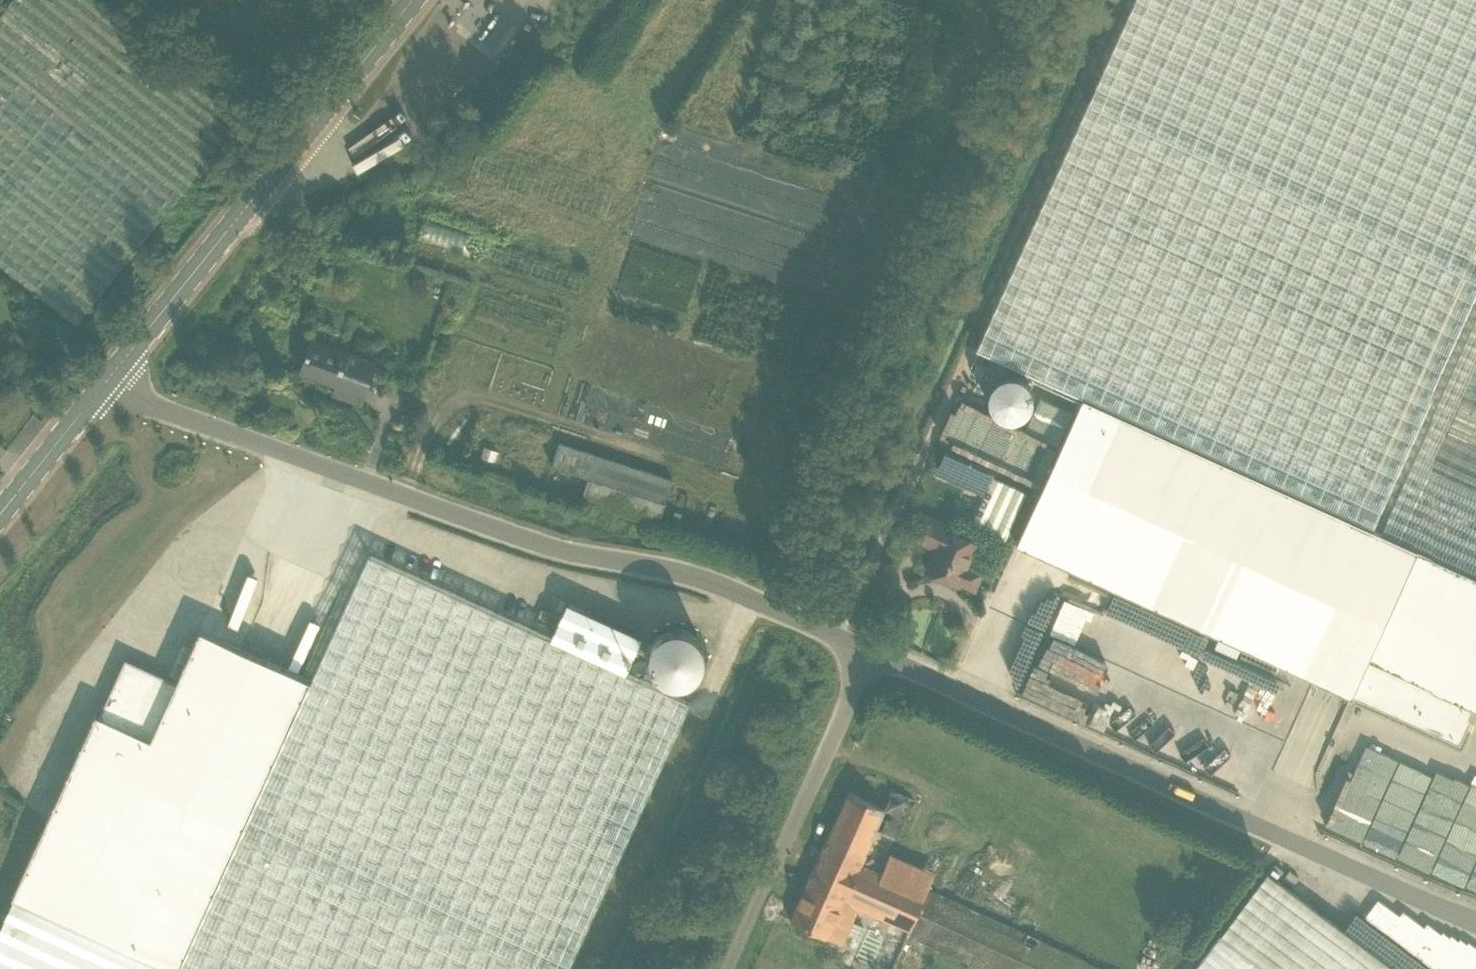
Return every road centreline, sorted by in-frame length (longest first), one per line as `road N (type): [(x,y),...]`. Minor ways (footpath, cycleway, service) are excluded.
road 1 (unclassified): [(869,649),(694,575),(555,549),(141,401),(109,378)]
road 2 (unclassified): [(1475,919),(869,649)]
road 3 (primary): [(109,378),(412,0)]
road 4 (unclassified): [(728,968),(869,649)]
road 5 (primary): [(0,514),(109,378)]

